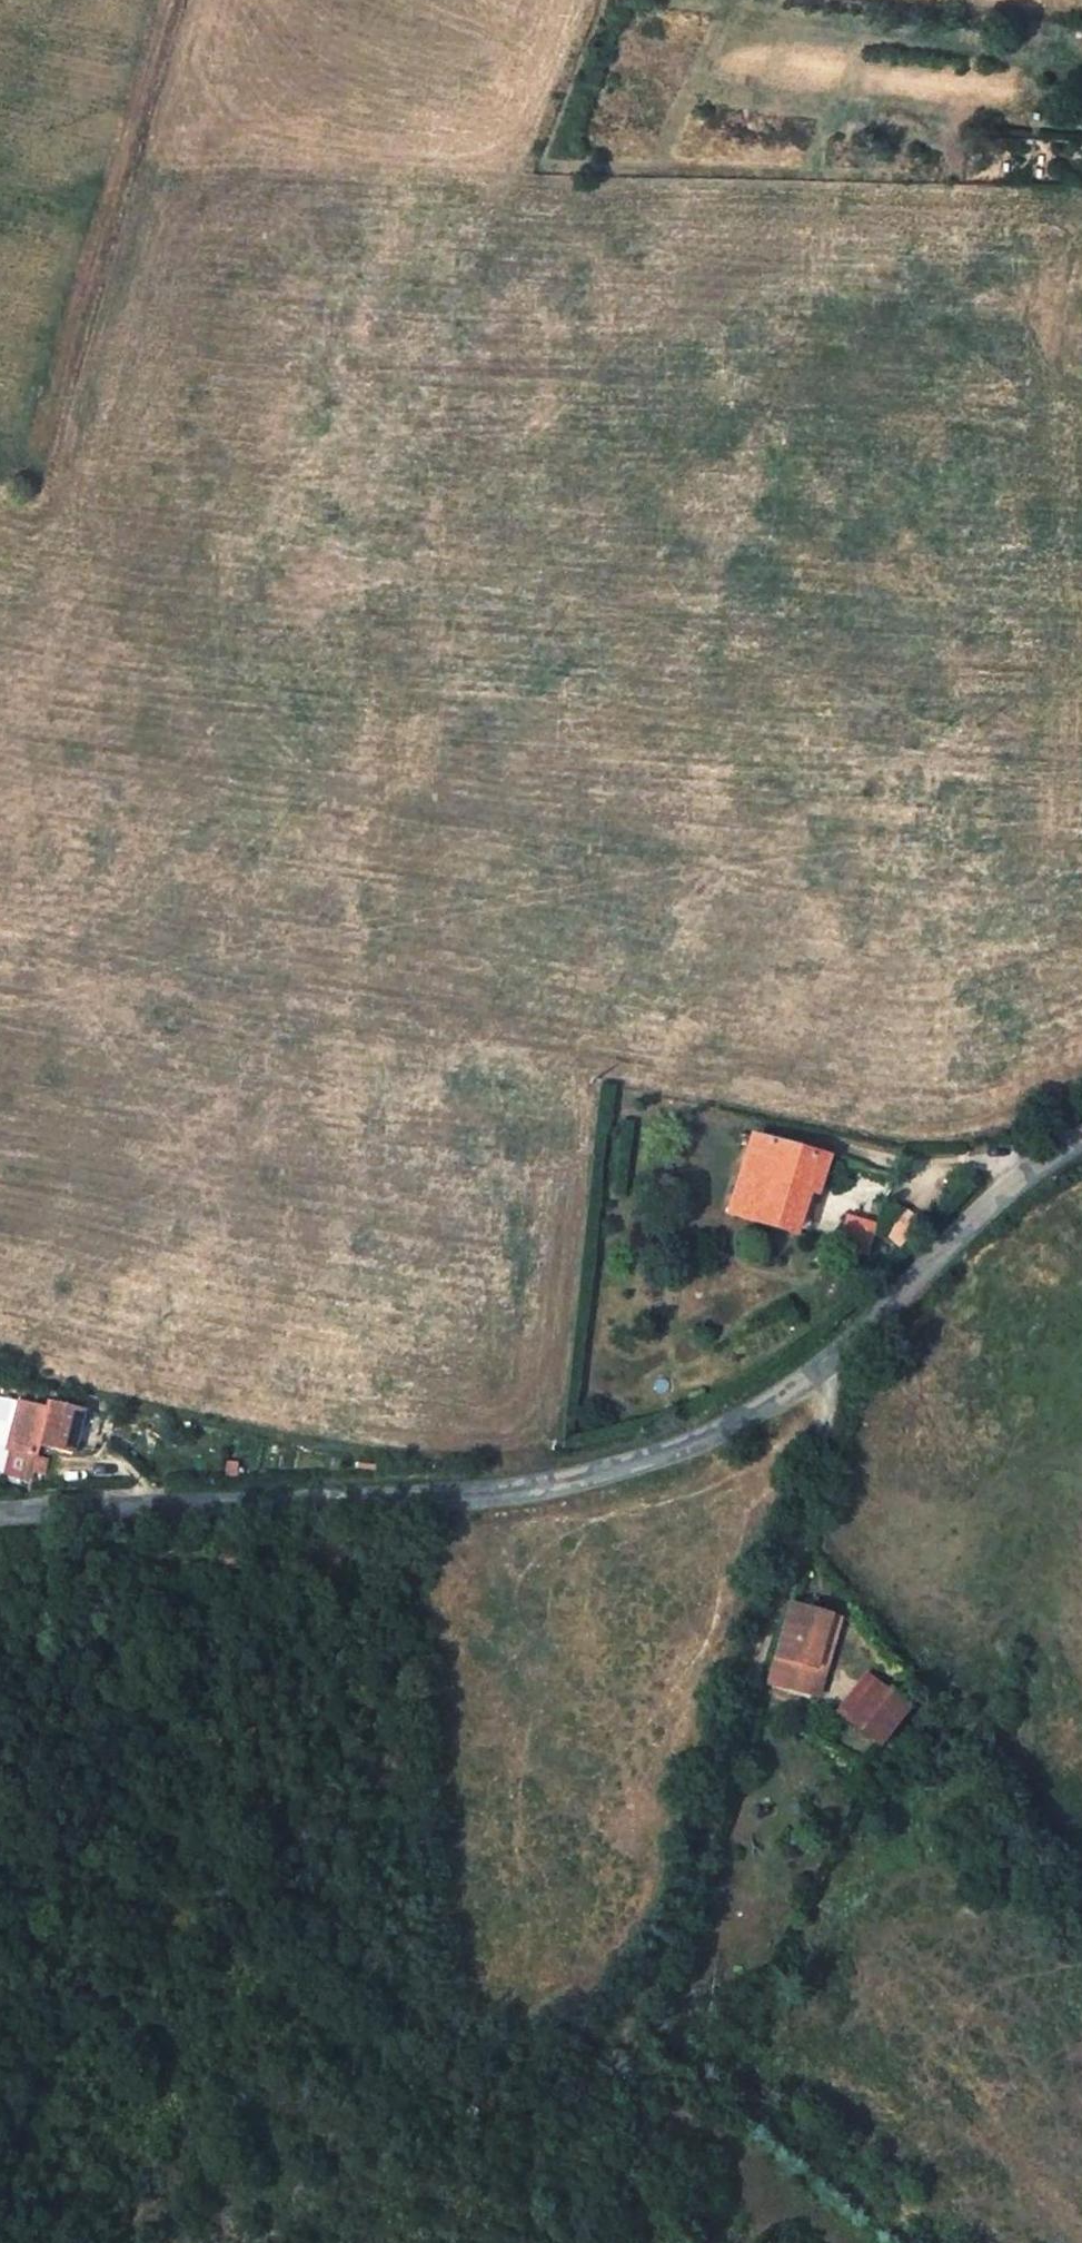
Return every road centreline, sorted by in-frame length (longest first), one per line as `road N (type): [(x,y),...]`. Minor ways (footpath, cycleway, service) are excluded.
road 1 (unclassified): [(1081,1148),(1017,1181),(832,1367),(706,1439),(582,1481),(448,1496),(0,1514)]

